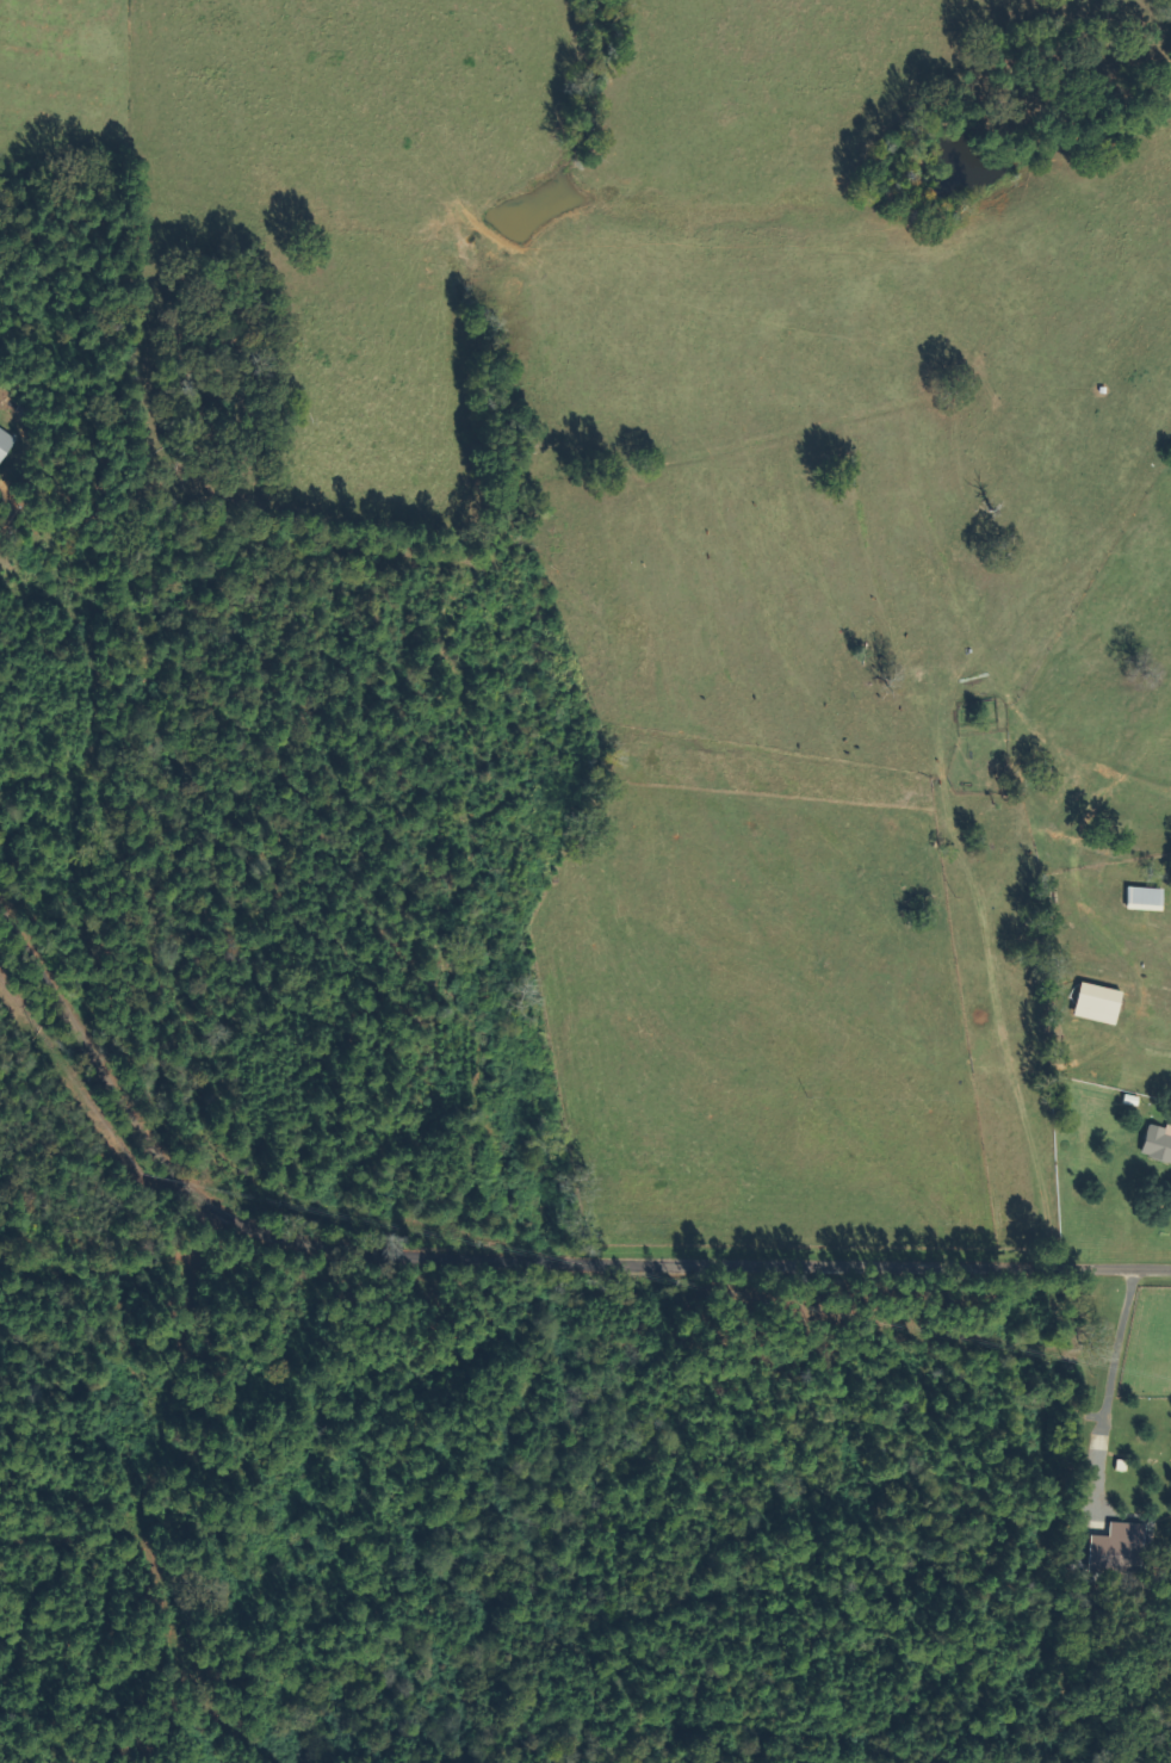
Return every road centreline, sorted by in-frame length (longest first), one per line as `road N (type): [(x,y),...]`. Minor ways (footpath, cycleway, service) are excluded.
road 1 (residential): [(1170,1294),(556,1307),(299,1260),(198,1212),(97,1116),(0,981)]

